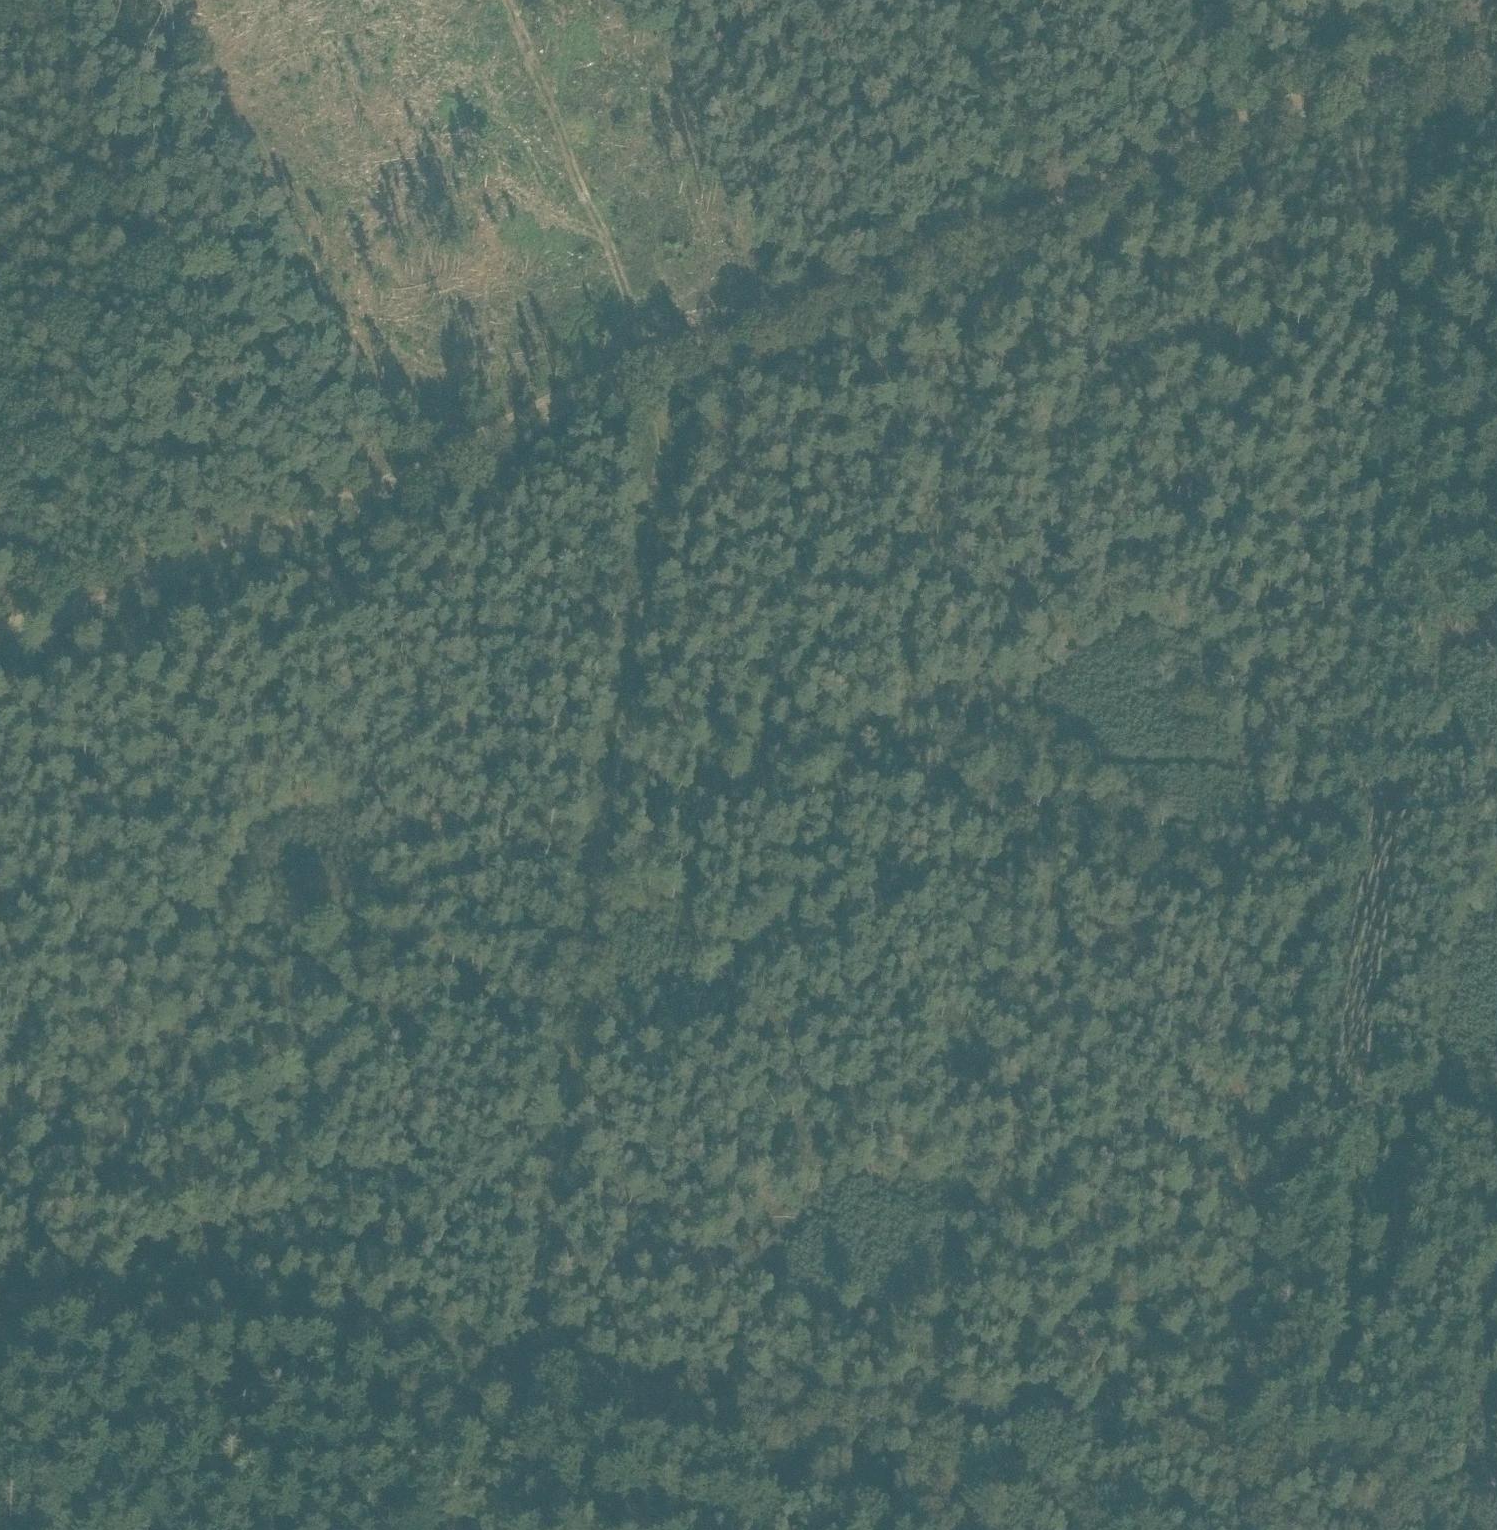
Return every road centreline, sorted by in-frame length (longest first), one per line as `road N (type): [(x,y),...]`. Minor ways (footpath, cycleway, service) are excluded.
road 1 (track): [(0,620),(302,515),(661,357),(1243,120),(1496,54)]
road 2 (track): [(1022,756),(614,734),(576,950),(0,980)]
road 3 (track): [(489,1529),(514,1366),(1423,1481)]
road 4 (track): [(1103,201),(1022,756)]
road 5 (track): [(1496,775),(1022,756)]
road 6 (track): [(1191,0),(1249,135)]

